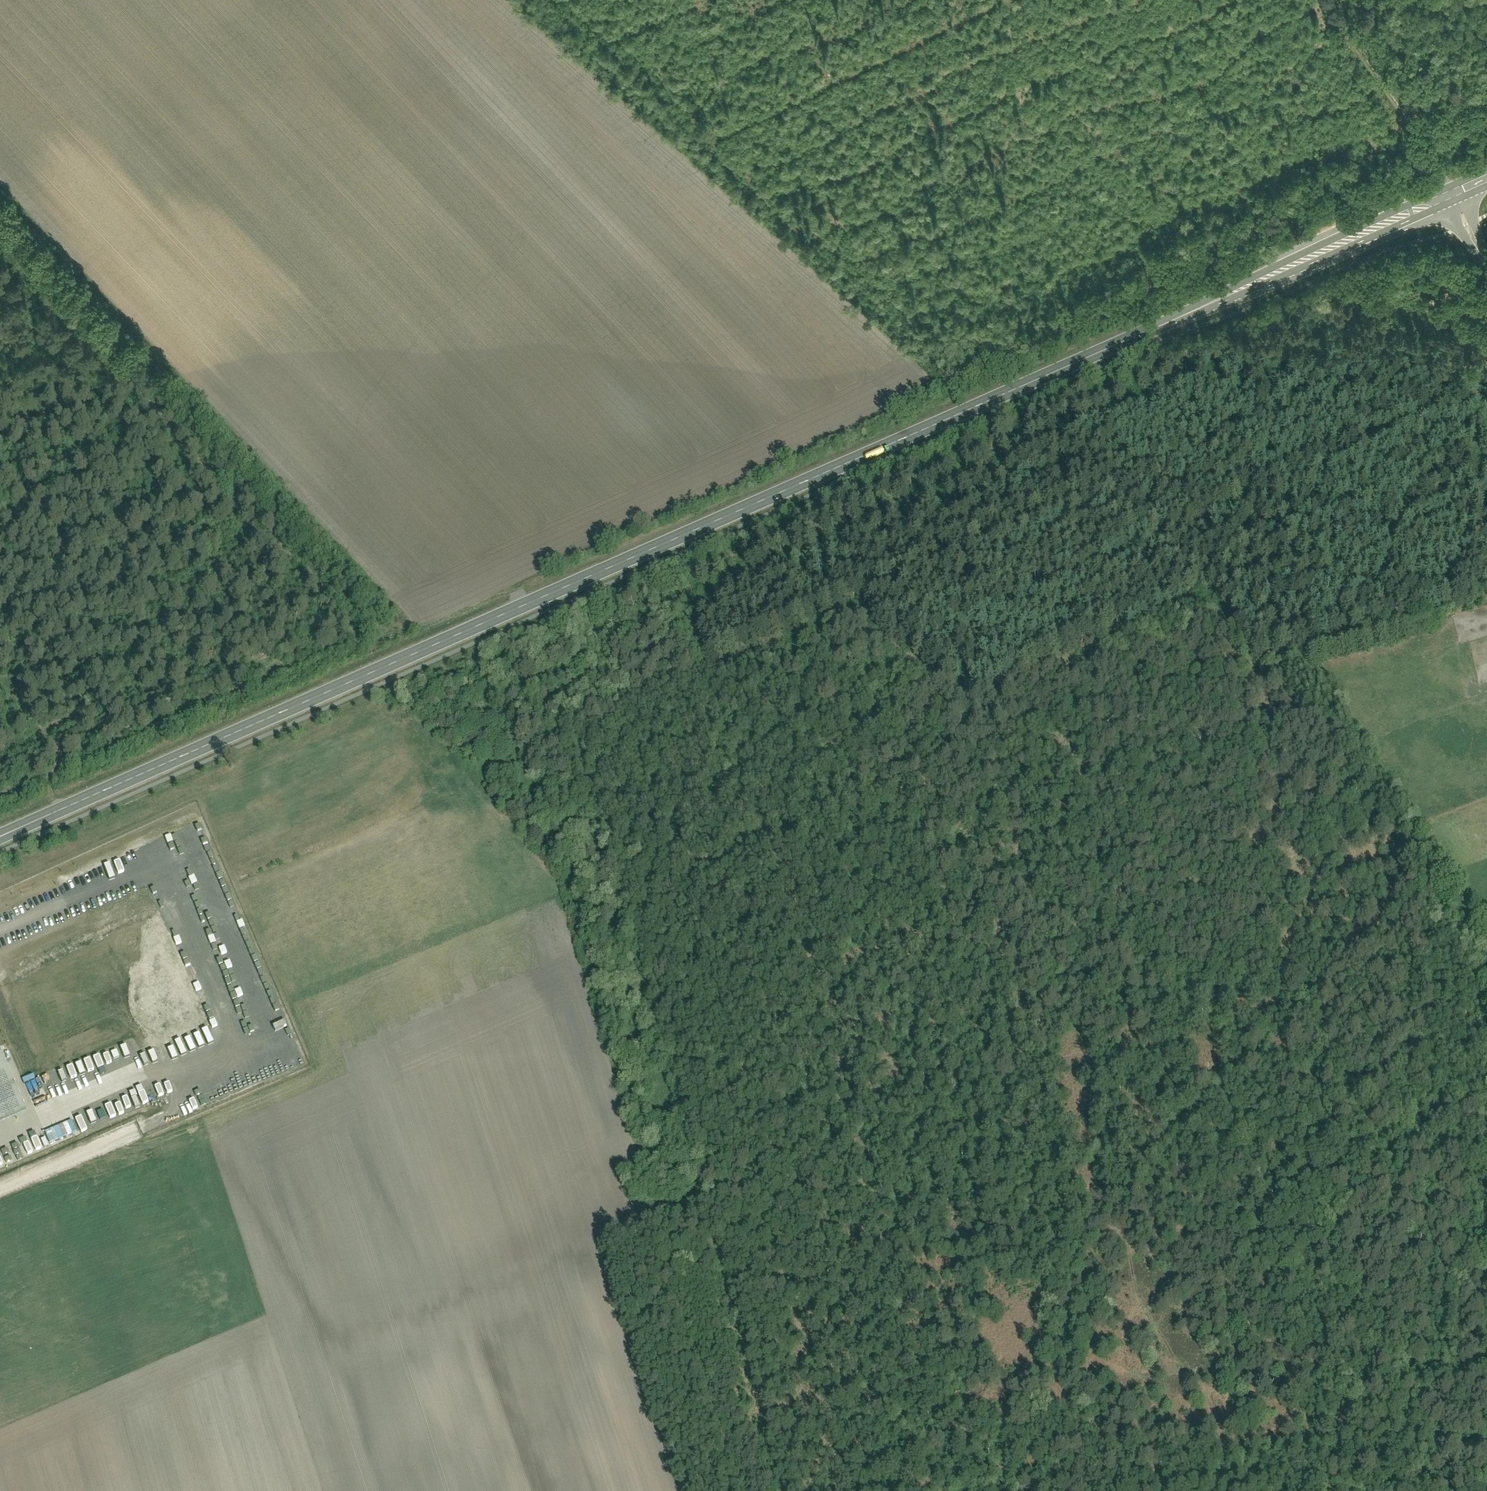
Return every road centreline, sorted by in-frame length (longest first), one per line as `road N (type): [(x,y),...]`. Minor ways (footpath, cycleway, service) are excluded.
road 1 (primary): [(411,659),(1450,198)]
road 2 (track): [(0,215),(411,659)]
road 3 (primary): [(411,659),(0,838)]

